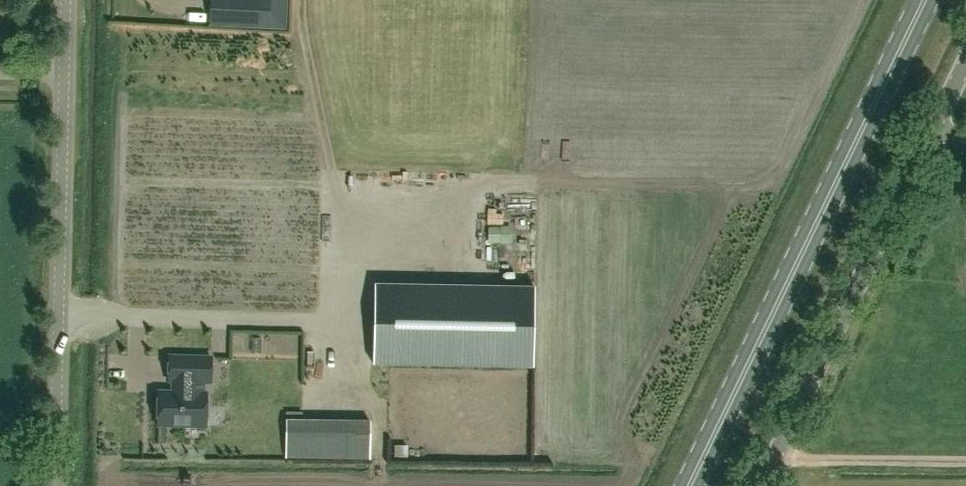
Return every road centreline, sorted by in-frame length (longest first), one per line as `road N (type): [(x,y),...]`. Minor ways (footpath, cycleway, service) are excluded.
road 1 (primary): [(692,485),(926,0)]
road 2 (unclassified): [(54,485),(67,0)]
road 3 (unclassified): [(759,485),(965,59)]

